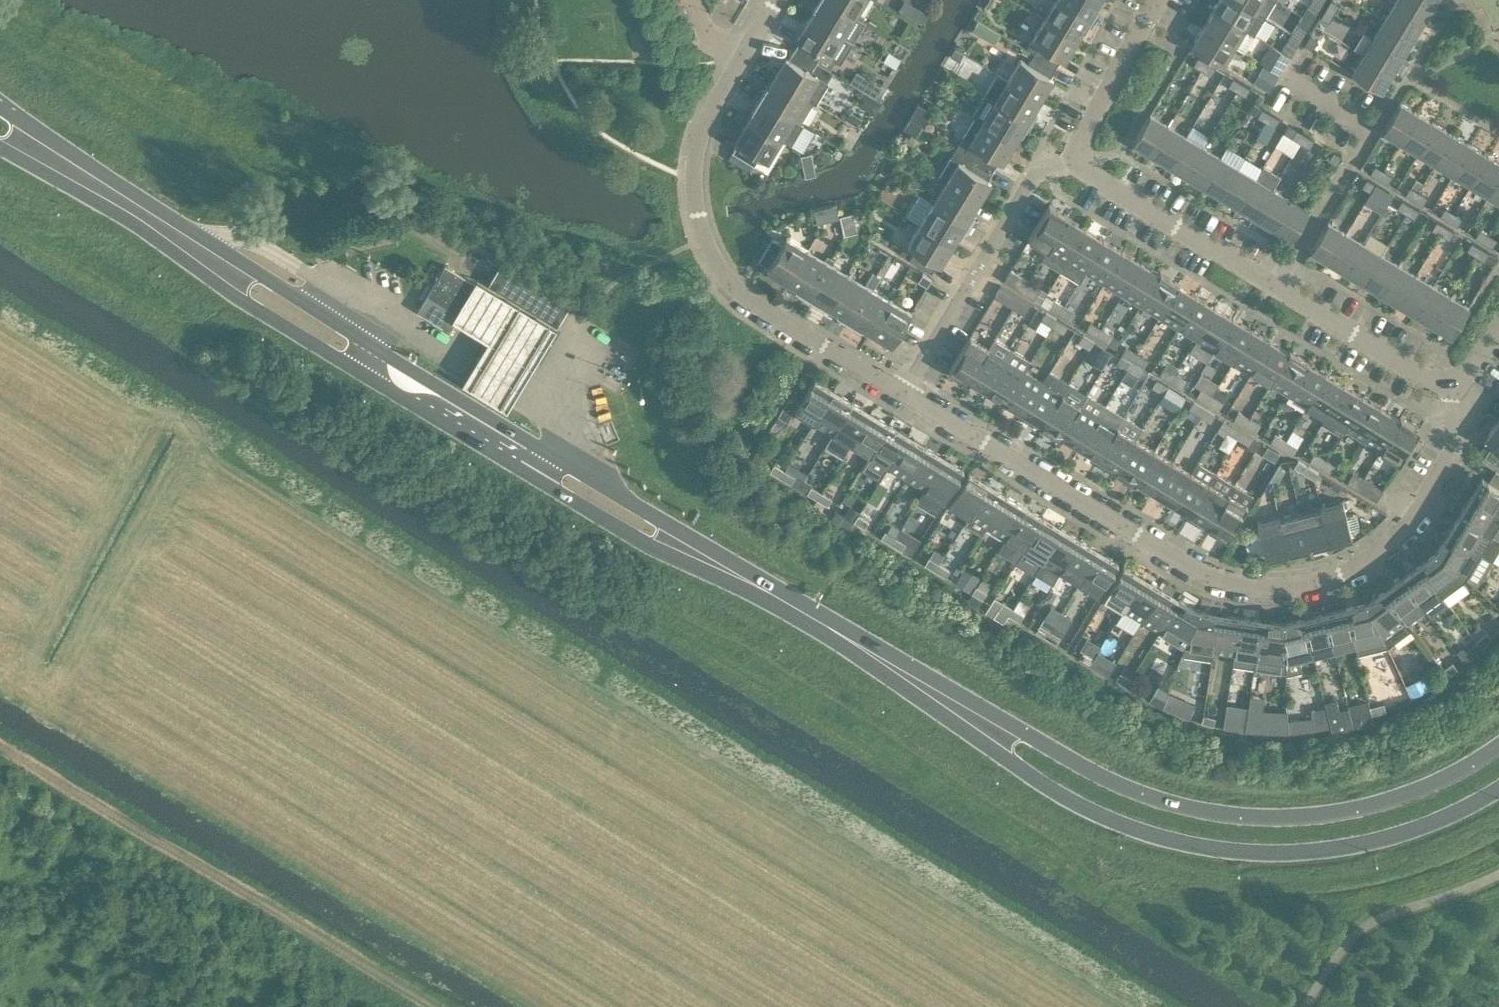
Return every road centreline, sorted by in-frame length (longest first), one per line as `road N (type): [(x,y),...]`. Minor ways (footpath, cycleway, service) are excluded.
road 1 (residential): [(904,392),(1183,561),(1253,587),(1294,586),(1359,565),(1413,518),(1456,447),(1447,382)]
road 2 (secondary): [(943,698),(1010,758),(1103,818),(1244,855),(1327,854),(1399,838),(1498,792)]
road 3 (secondary): [(1498,750),(1394,801),(1330,815),(1247,817),(1175,804),(943,698)]
road 4 (secondary): [(199,254),(240,299),(558,493),(648,545),(689,551)]
road 5 (secondary): [(689,551),(662,517),(263,275),(199,254)]
road 6 (residential): [(738,61),(714,100),(695,173),(700,225),(713,255),(761,306),(904,392)]
road 7 (residential): [(1447,382),(1080,161)]
road 8 (residential): [(904,392),(1038,172),(1080,161)]
road 9 (secondary): [(689,551),(943,698)]
road 10 (secondary): [(45,155),(199,254)]
road 11 (residential): [(1080,161),(1081,138),(1158,0)]

